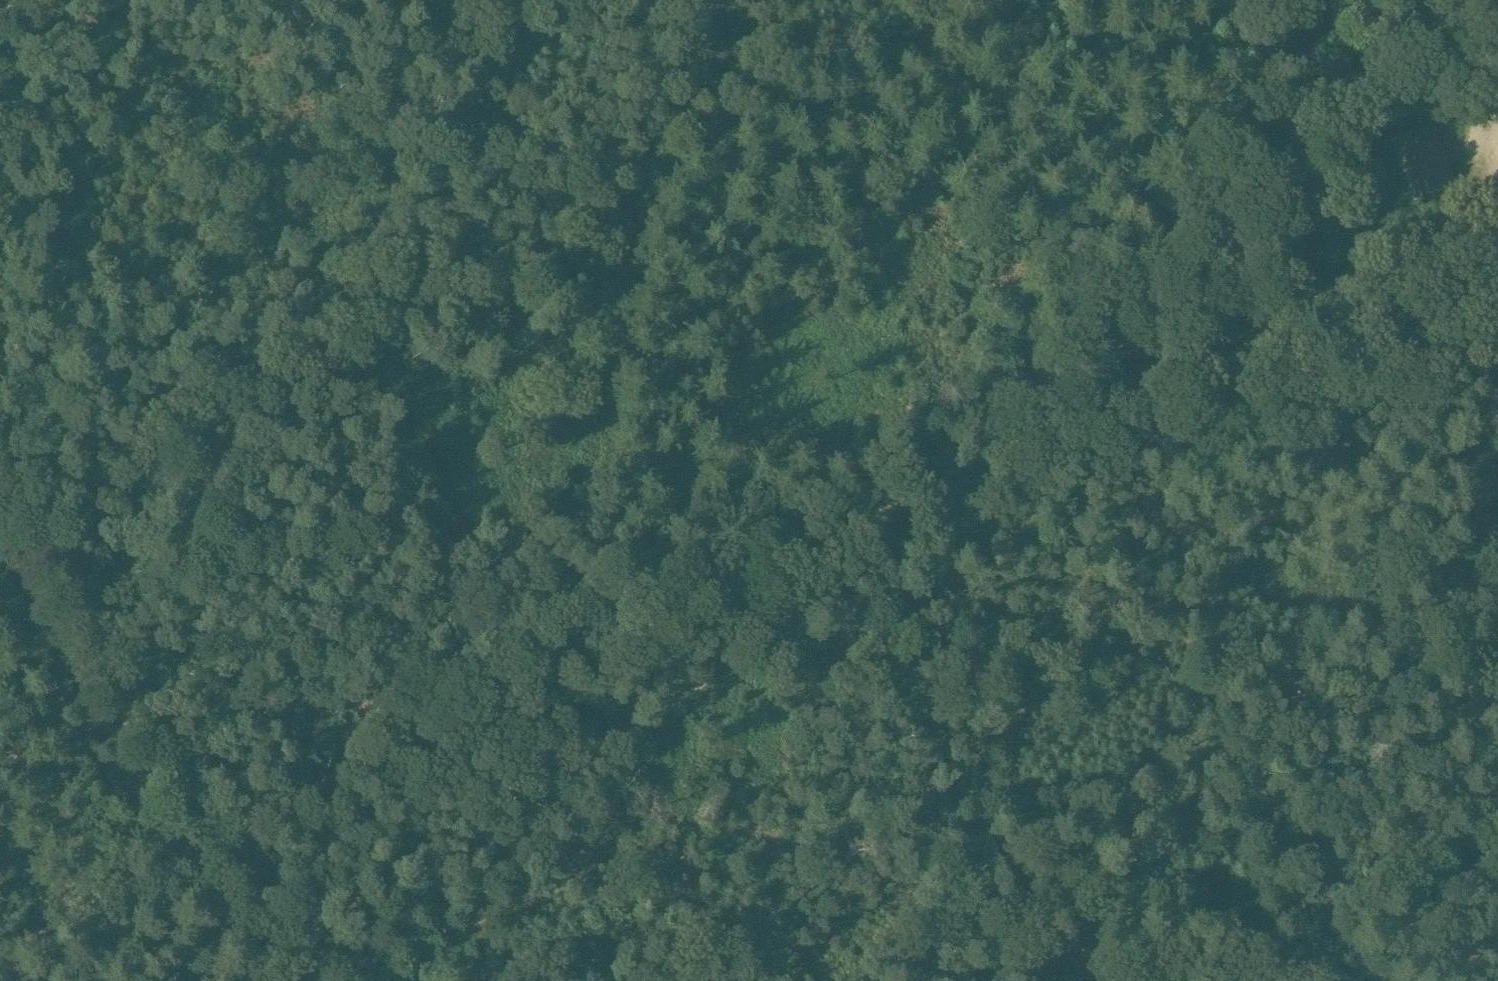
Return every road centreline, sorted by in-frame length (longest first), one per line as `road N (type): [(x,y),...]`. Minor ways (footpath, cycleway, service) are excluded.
road 1 (track): [(1497,205),(915,495),(770,577),(197,850)]
road 2 (track): [(197,850),(0,446)]
road 3 (track): [(266,980),(197,850)]

